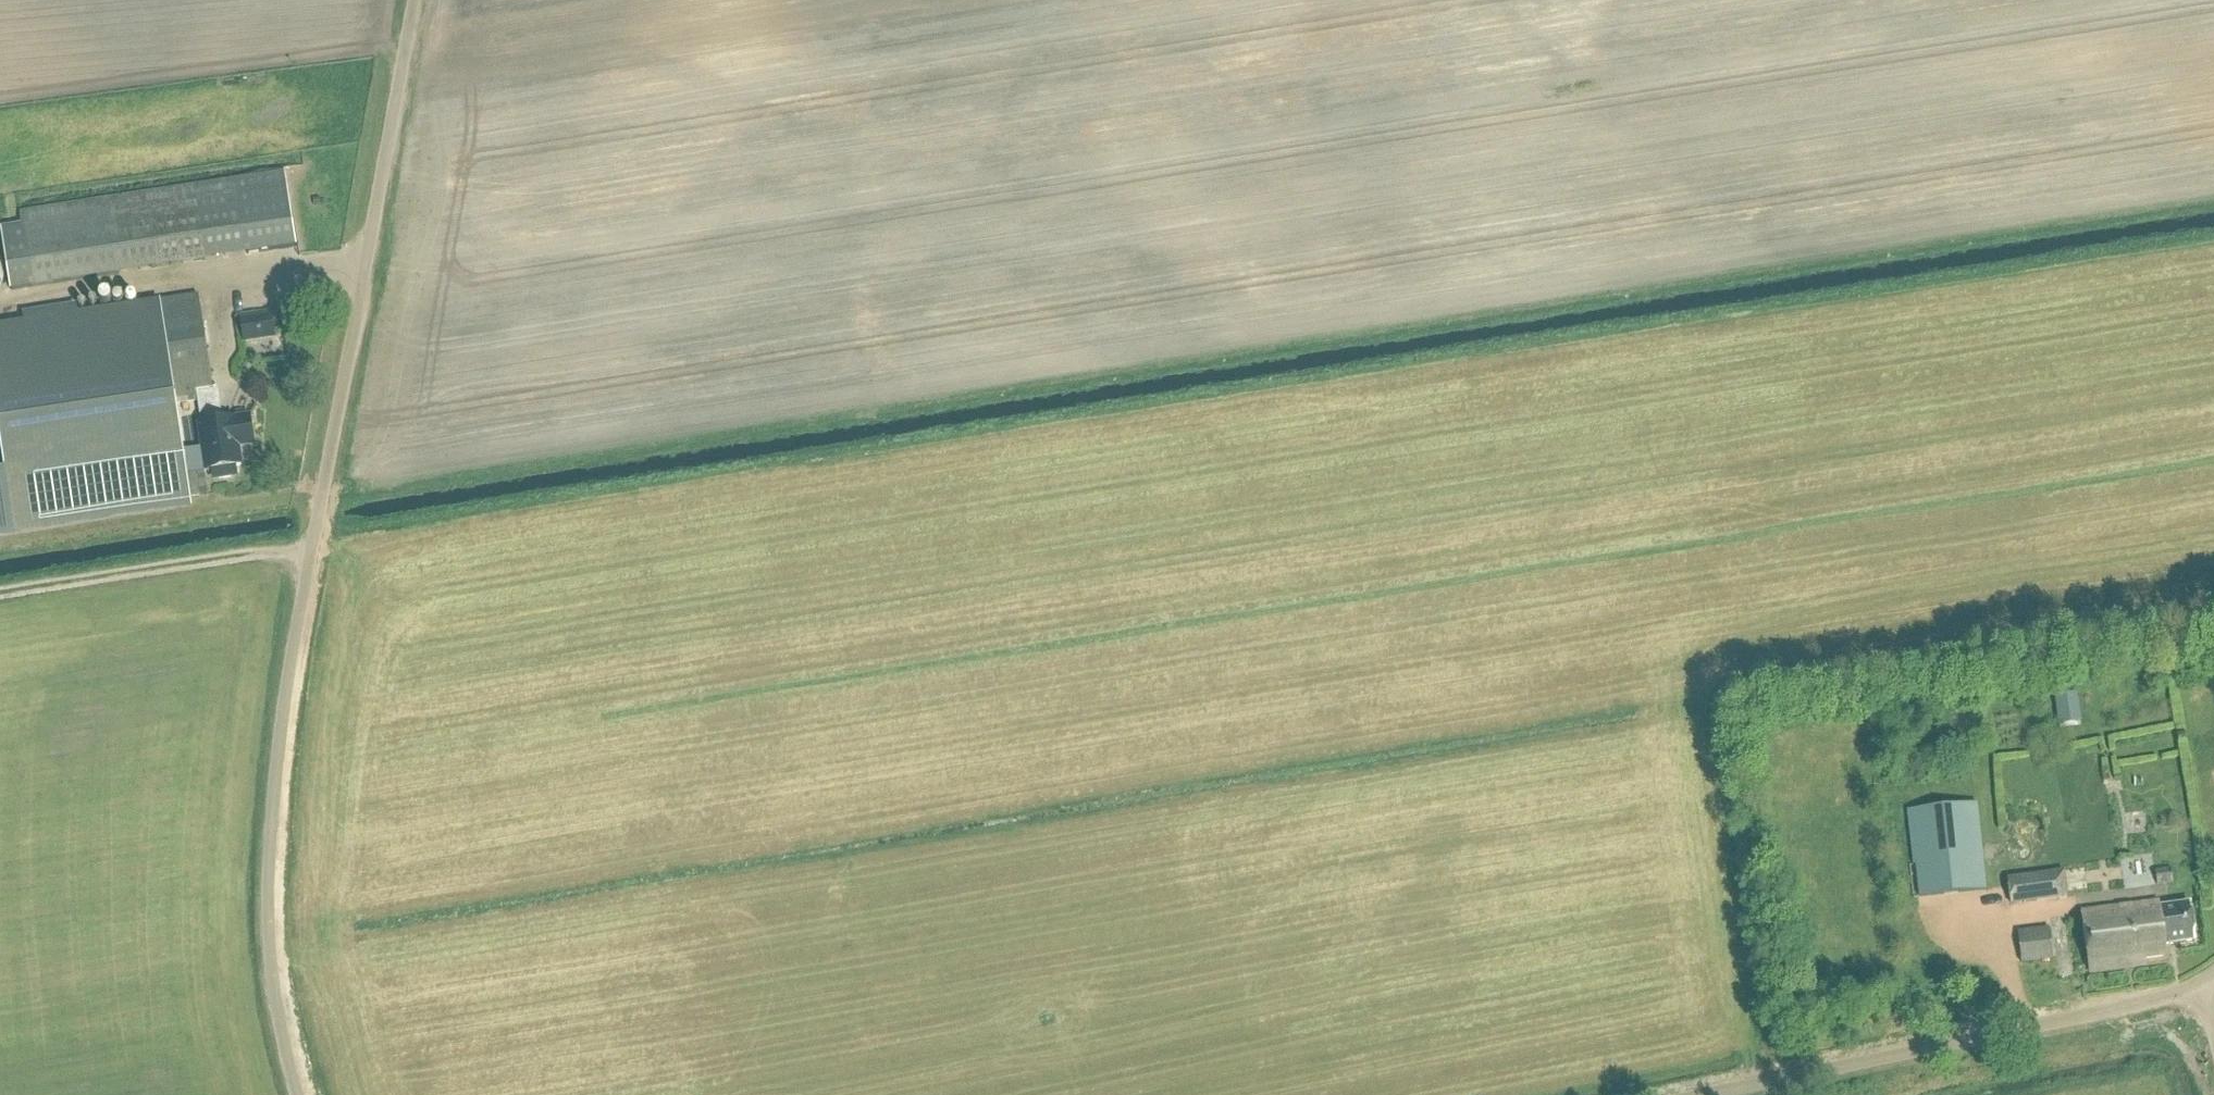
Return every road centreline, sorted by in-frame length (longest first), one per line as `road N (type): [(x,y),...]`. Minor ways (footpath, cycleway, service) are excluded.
road 1 (unclassified): [(299,1094),(270,953),(286,692),(414,0)]
road 2 (unclassified): [(2199,983),(2156,1001),(1708,1094)]

